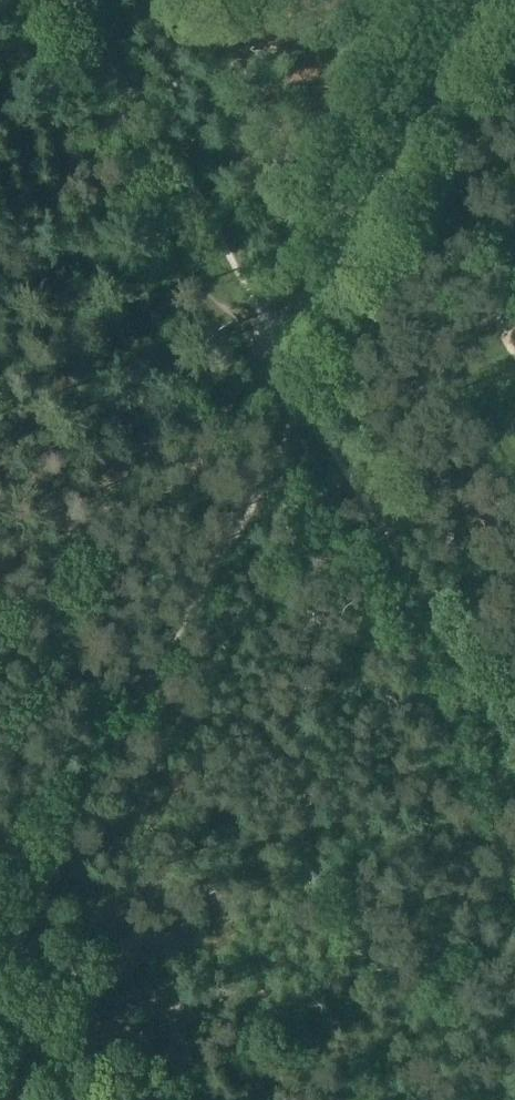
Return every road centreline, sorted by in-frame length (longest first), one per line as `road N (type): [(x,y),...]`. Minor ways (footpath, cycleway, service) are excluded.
road 1 (track): [(246,353),(272,332),(449,0)]
road 2 (track): [(0,641),(67,603),(172,480),(202,456),(246,353)]

